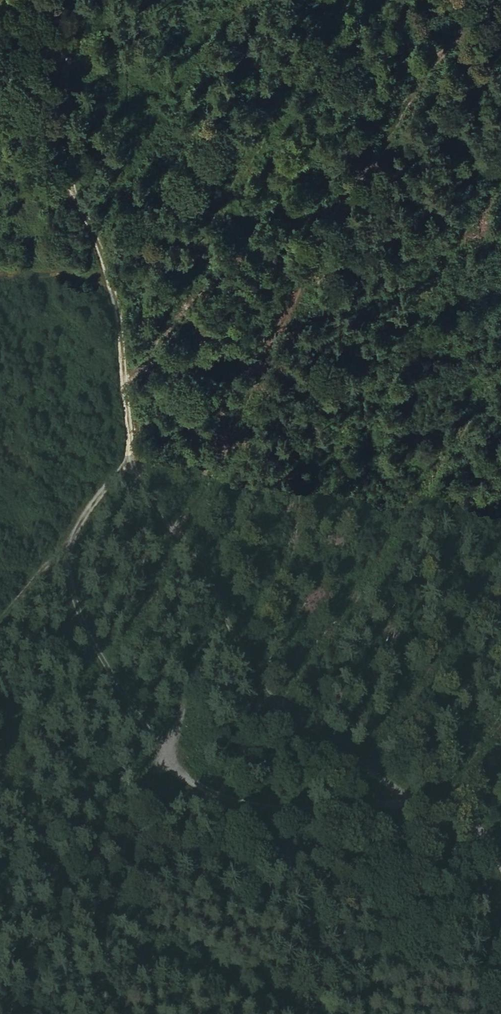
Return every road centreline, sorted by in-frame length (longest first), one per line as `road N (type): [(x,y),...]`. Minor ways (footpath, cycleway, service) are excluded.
road 1 (track): [(500,846),(471,817),(427,800),(344,810),(216,797),(157,751),(72,589),(80,524),(109,485)]
road 2 (track): [(427,800),(310,732),(279,704),(130,467),(109,485)]
road 3 (track): [(130,467),(120,320),(70,172)]

